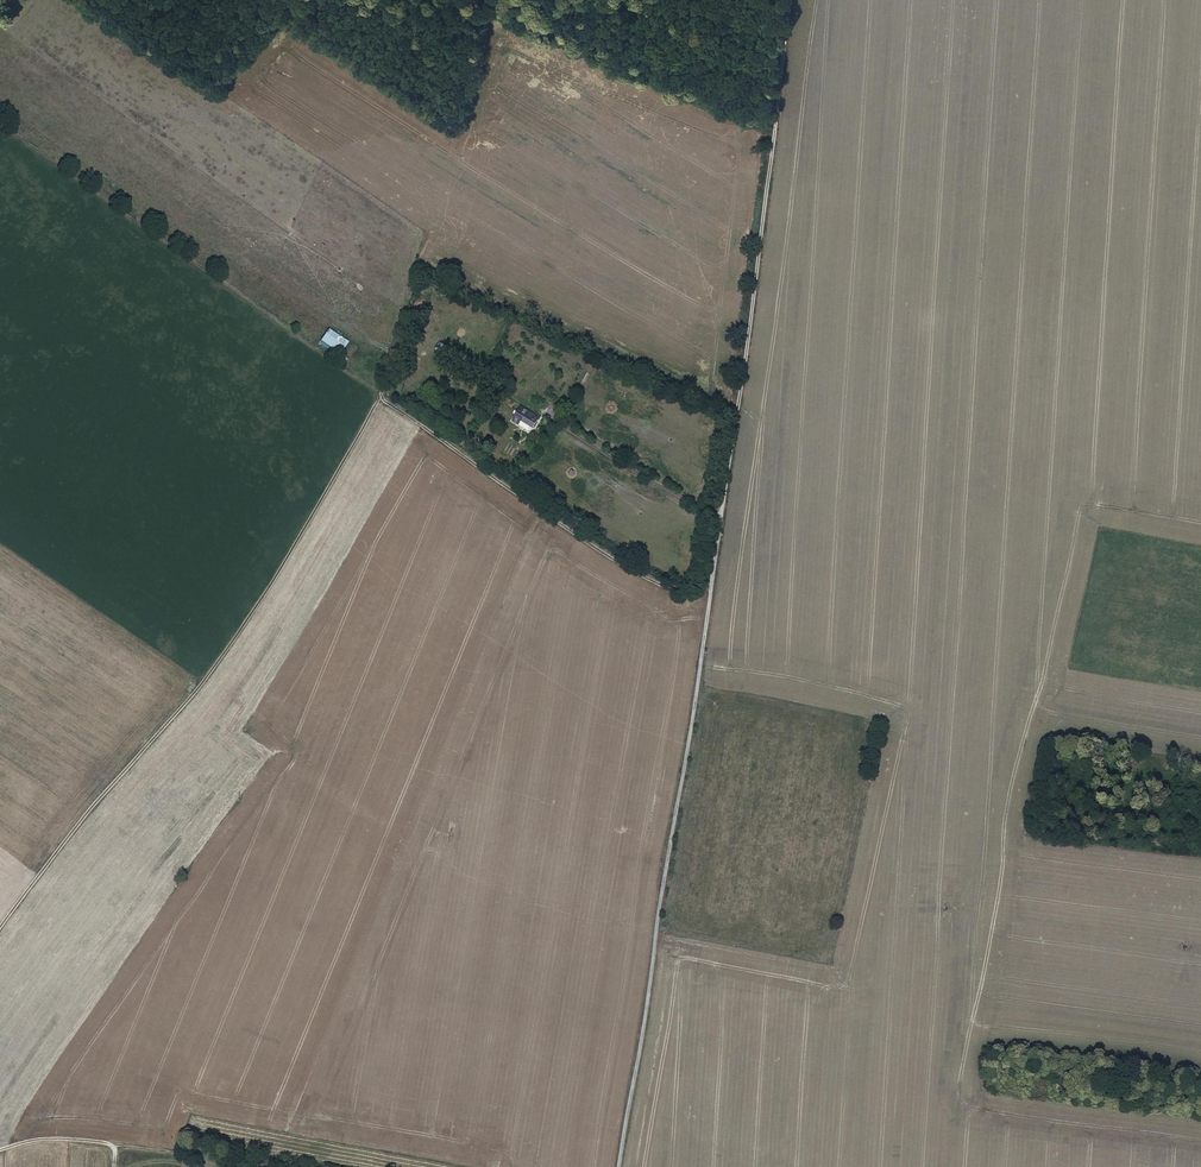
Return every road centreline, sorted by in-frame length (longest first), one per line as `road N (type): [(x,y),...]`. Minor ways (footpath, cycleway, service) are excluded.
road 1 (unclassified): [(618,1166),(720,515)]
road 2 (track): [(0,931),(245,627),(382,398)]
road 3 (track): [(720,515),(791,0)]

